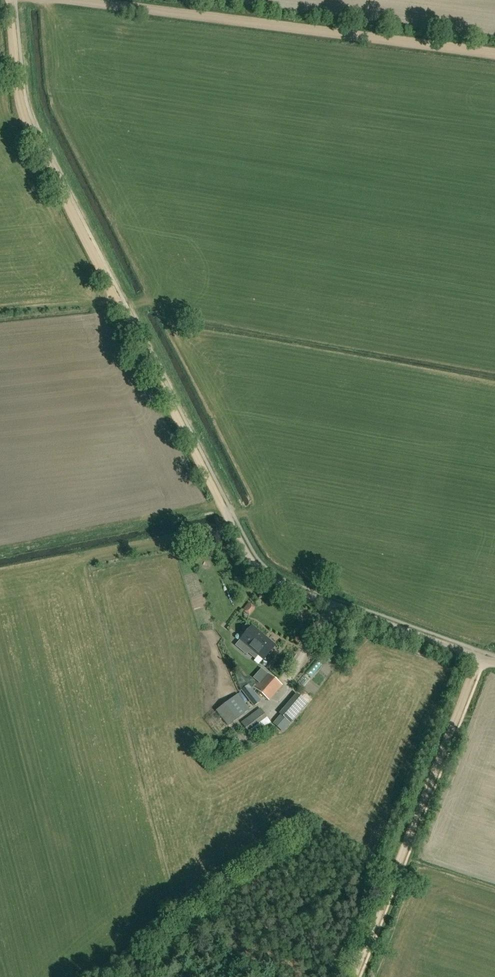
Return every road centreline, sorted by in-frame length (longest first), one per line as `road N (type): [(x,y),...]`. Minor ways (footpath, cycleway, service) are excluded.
road 1 (track): [(494,664),(286,588),(254,566),(116,299)]
road 2 (track): [(494,58),(62,0)]
road 3 (track): [(478,658),(353,976)]
road 4 (track): [(116,299),(27,122),(10,0)]

